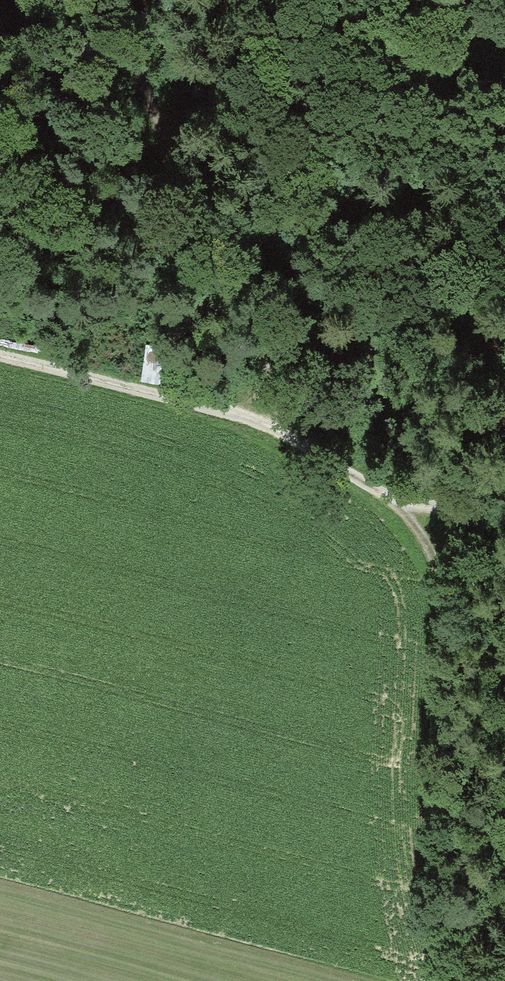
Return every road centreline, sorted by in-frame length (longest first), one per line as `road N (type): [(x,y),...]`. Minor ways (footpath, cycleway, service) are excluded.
road 1 (track): [(382,495),(453,599),(437,751),(435,883),(468,980)]
road 2 (track): [(111,0),(143,91),(223,228),(278,429)]
road 3 (track): [(0,355),(278,429),(382,495)]
road 4 (track): [(382,495),(483,499),(453,599)]

